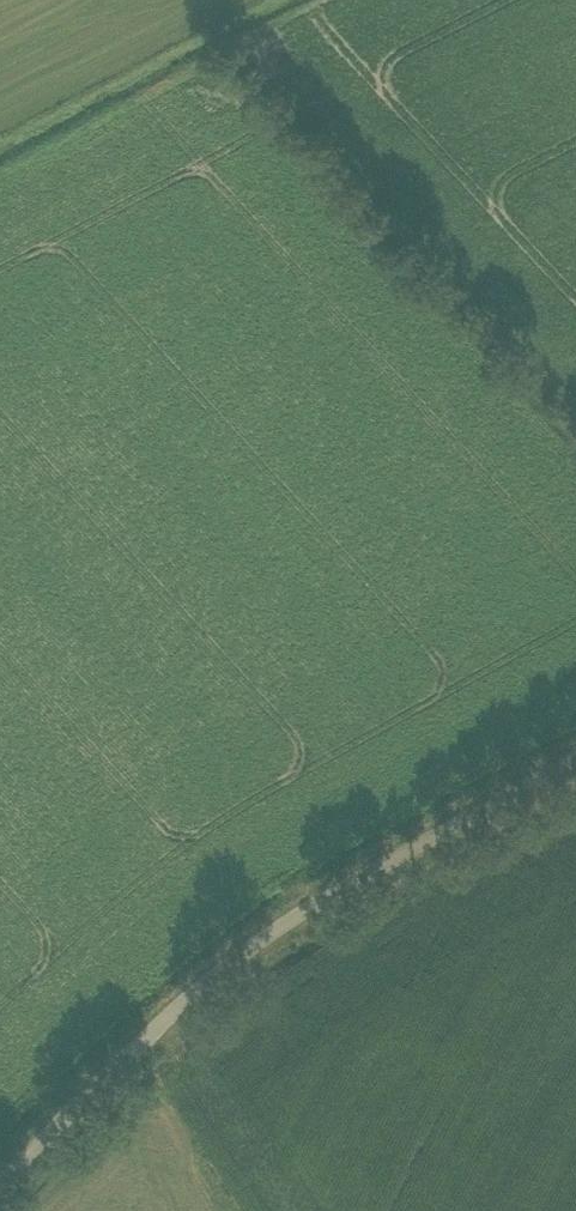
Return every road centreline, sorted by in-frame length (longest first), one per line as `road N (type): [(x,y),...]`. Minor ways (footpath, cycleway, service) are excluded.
road 1 (unclassified): [(0,1183),(239,952),(353,877),(575,755)]

